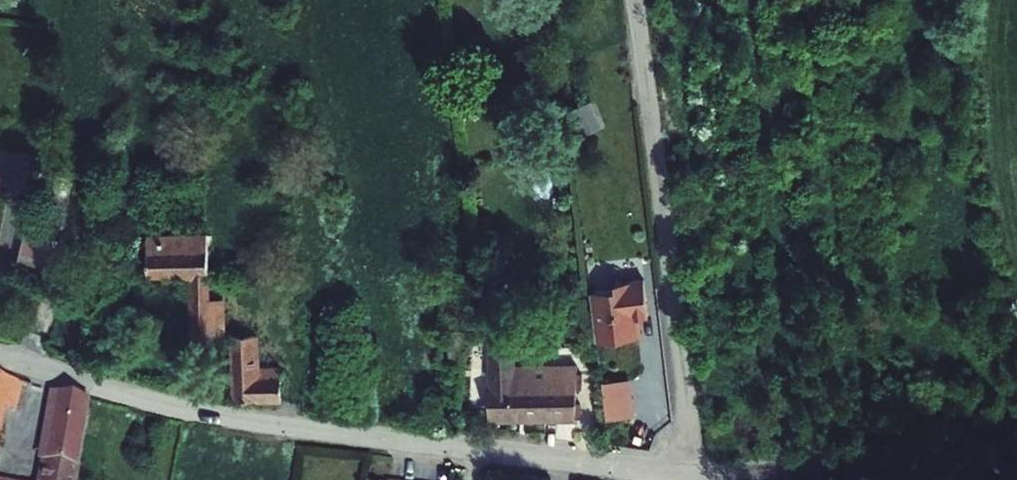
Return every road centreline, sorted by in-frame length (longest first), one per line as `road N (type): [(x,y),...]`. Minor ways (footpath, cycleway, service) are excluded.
road 1 (residential): [(0,356),(221,416),(694,477)]
road 2 (unclassified): [(634,0),(694,477)]
road 3 (unclassified): [(1016,470),(774,469),(694,477)]

